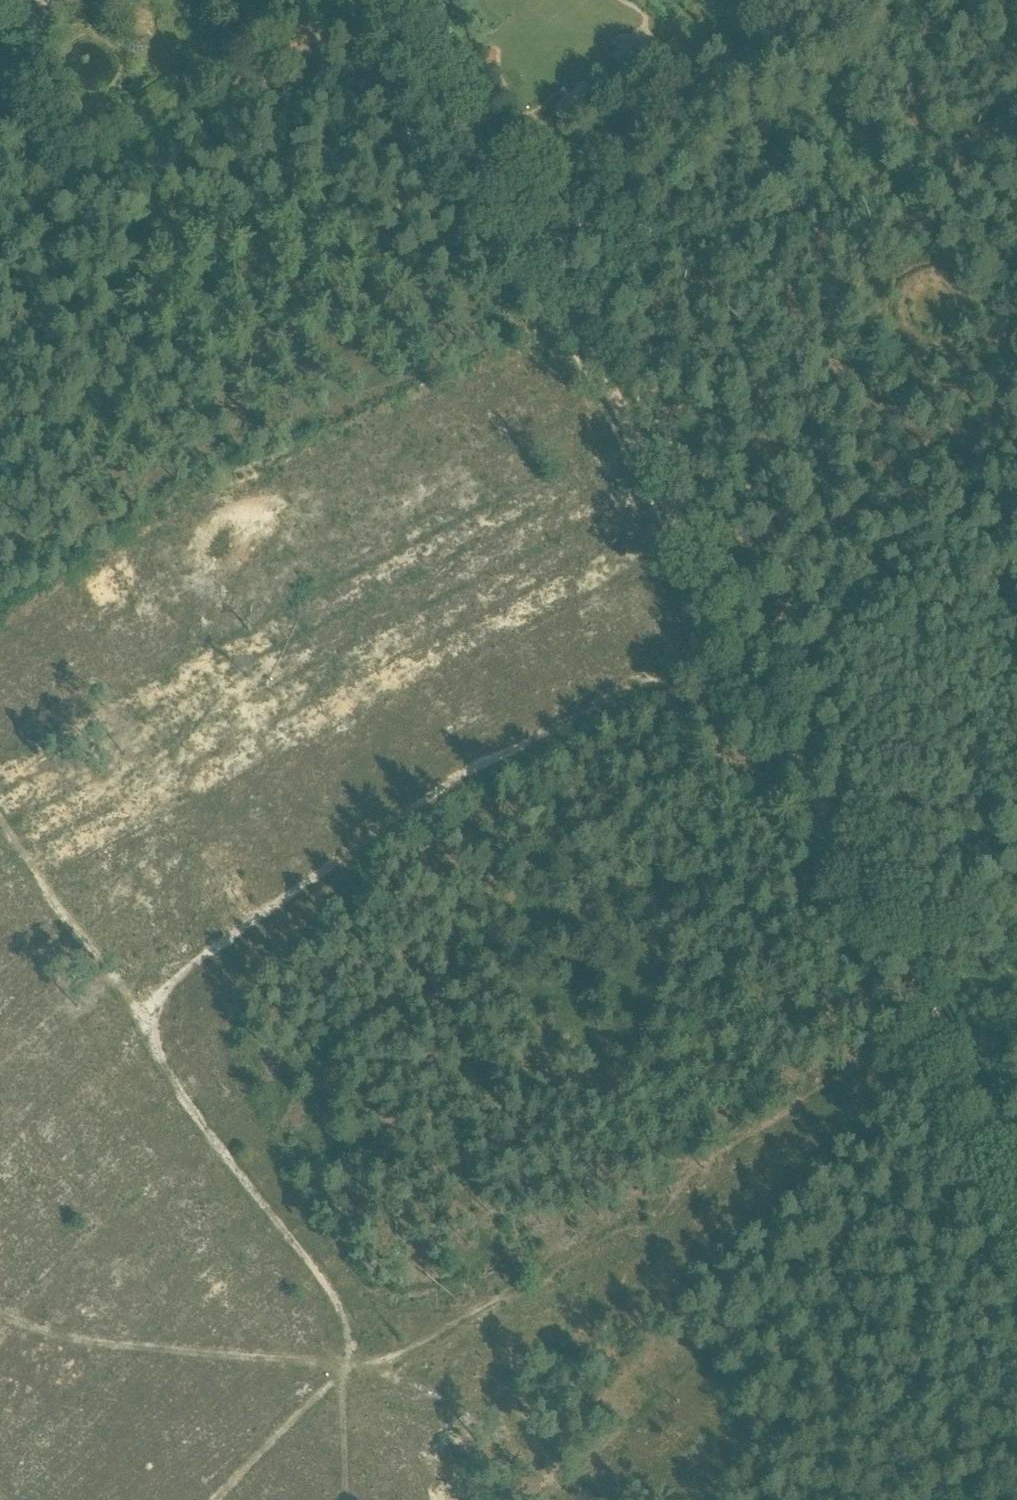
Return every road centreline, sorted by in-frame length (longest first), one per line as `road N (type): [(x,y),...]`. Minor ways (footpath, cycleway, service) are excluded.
road 1 (track): [(1016,1204),(430,29)]
road 2 (track): [(735,652),(475,767),(211,947),(140,1014),(185,1101),(335,1297),(340,1370)]
road 3 (track): [(0,1314),(106,1345),(340,1370)]
road 4 (track): [(763,702),(1016,482)]
road 5 (track): [(140,1014),(0,821)]
road 6 (track): [(218,1499),(340,1370)]
road 7 (track): [(340,1370),(347,1499)]

